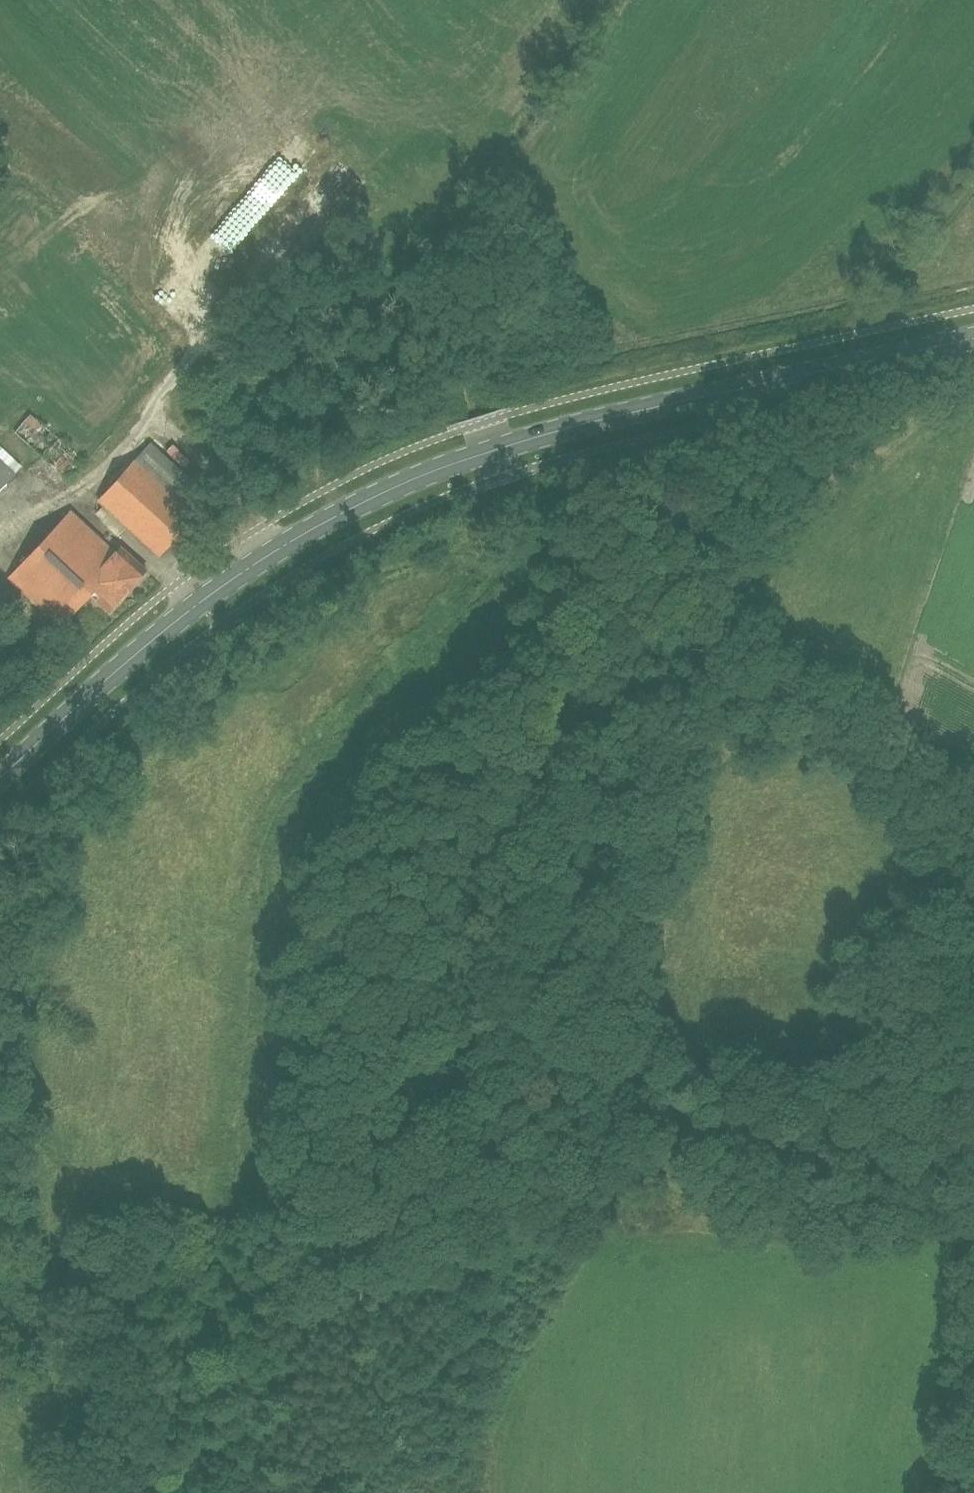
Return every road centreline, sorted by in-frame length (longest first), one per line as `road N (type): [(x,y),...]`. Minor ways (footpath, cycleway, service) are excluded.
road 1 (primary): [(0,779),(166,633),(330,519),(408,482),(560,432),(973,344)]

